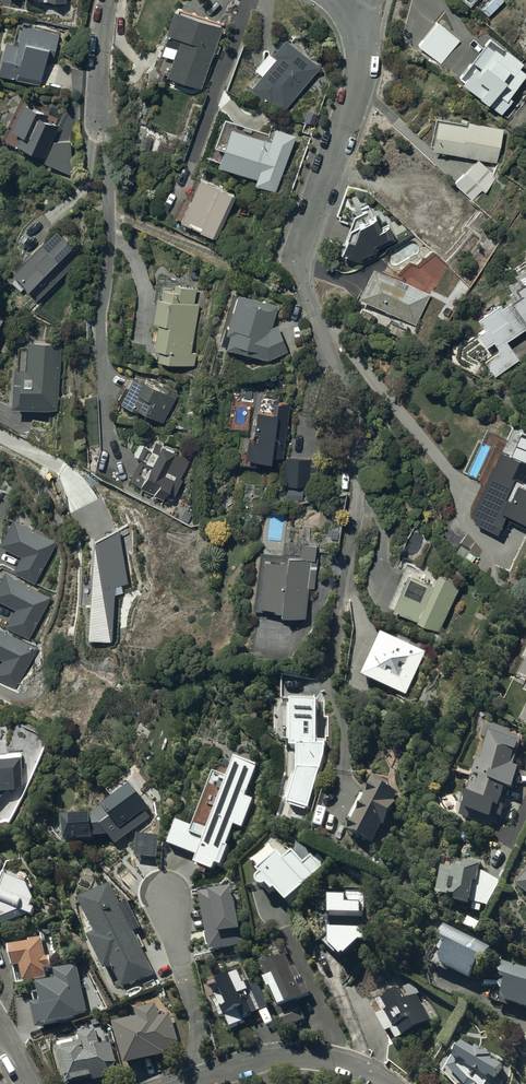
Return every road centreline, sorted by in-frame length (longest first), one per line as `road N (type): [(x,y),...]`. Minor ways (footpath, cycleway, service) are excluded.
road 1 (residential): [(361,0),(358,84),(296,268)]
road 2 (residential): [(189,1082),(295,1054),(354,1065),(388,1083)]
road 3 (residential): [(165,900),(198,1024),(189,1082)]
road 4 (residential): [(108,0),(99,128)]

